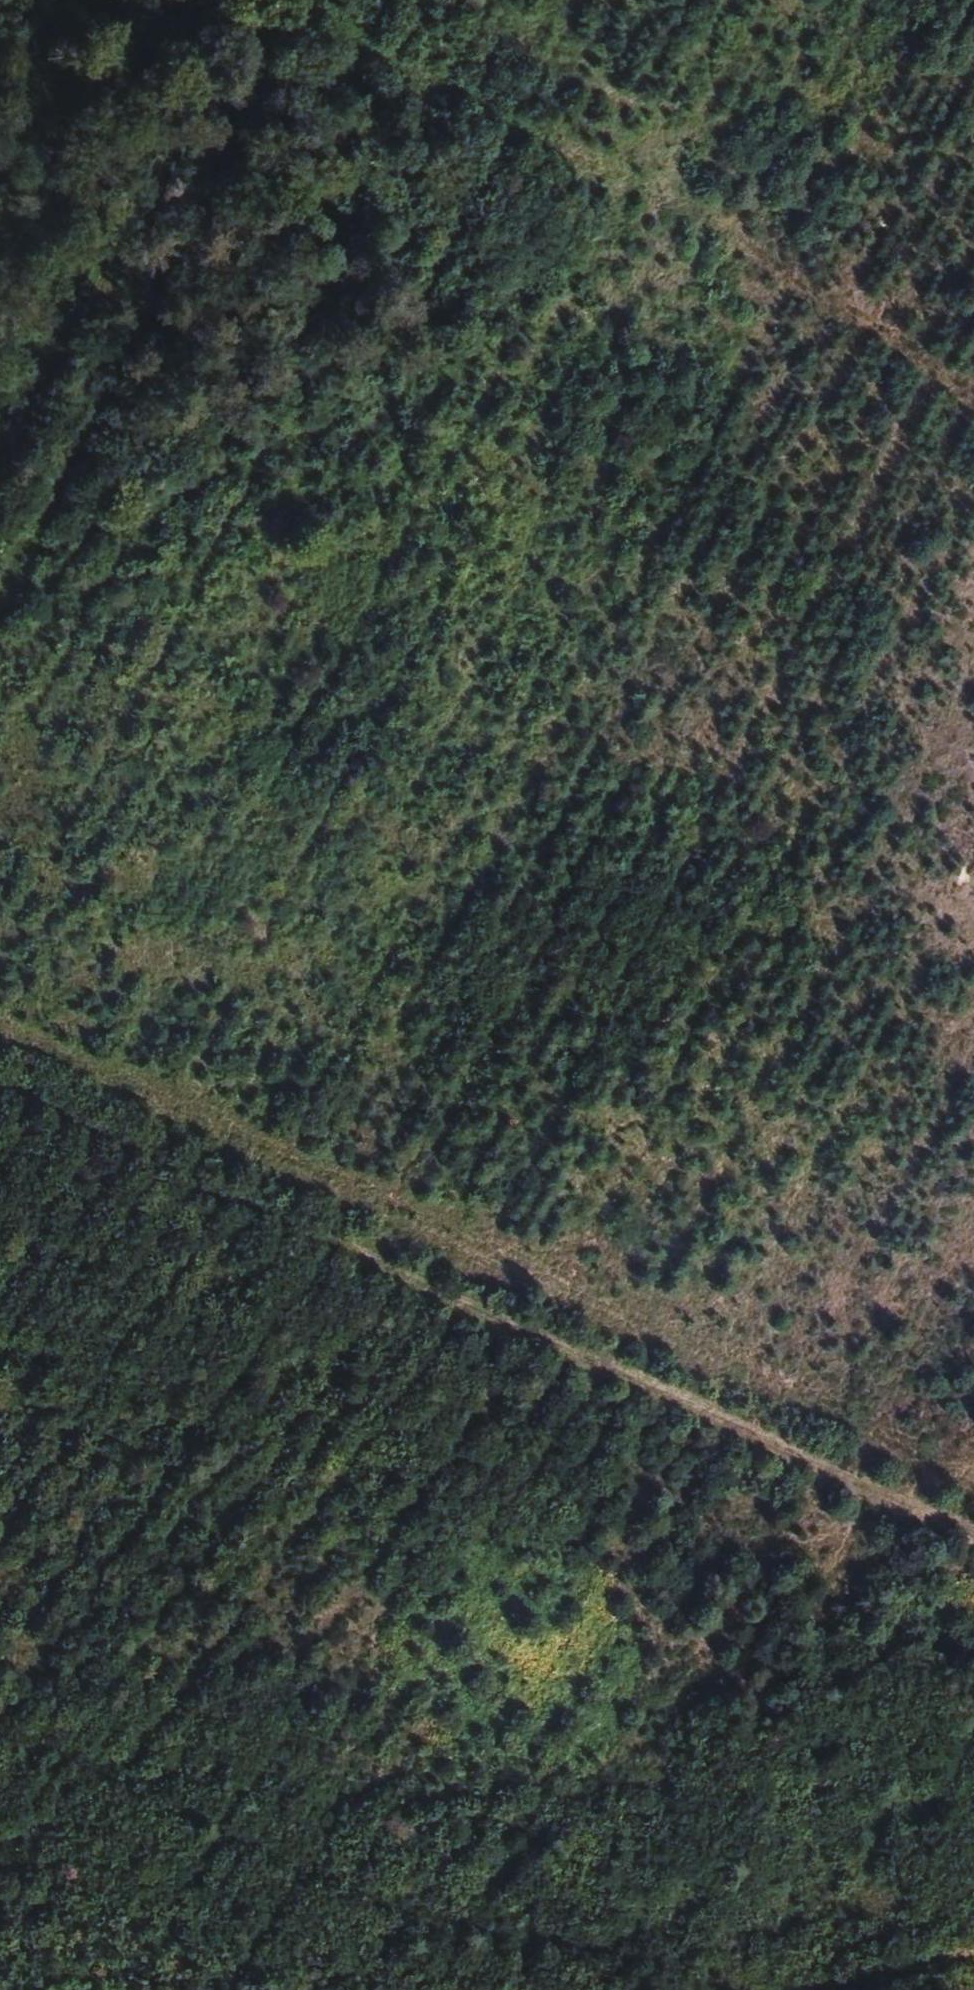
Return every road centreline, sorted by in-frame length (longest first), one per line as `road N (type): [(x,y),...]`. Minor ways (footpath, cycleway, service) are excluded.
road 1 (track): [(0,463),(240,0)]
road 2 (track): [(814,1989),(973,1950)]

